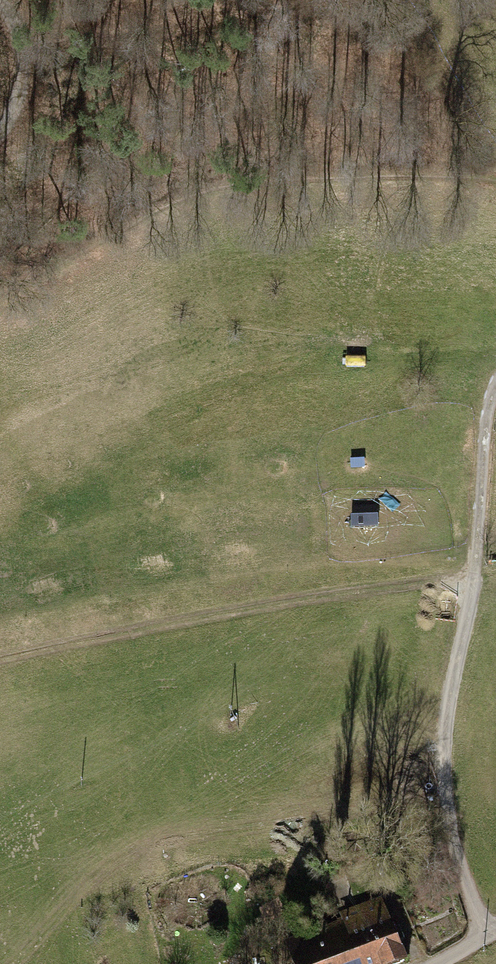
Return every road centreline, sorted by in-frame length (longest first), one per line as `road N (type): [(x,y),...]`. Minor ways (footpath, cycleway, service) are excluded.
road 1 (track): [(495,385),(482,424),(471,599),(445,714),(442,780),(485,937)]
road 2 (track): [(471,599),(437,579),(205,612),(0,656)]
road 3 (track): [(24,37),(127,40),(267,0)]
road 4 (track): [(0,133),(20,101),(24,37),(1,0)]

